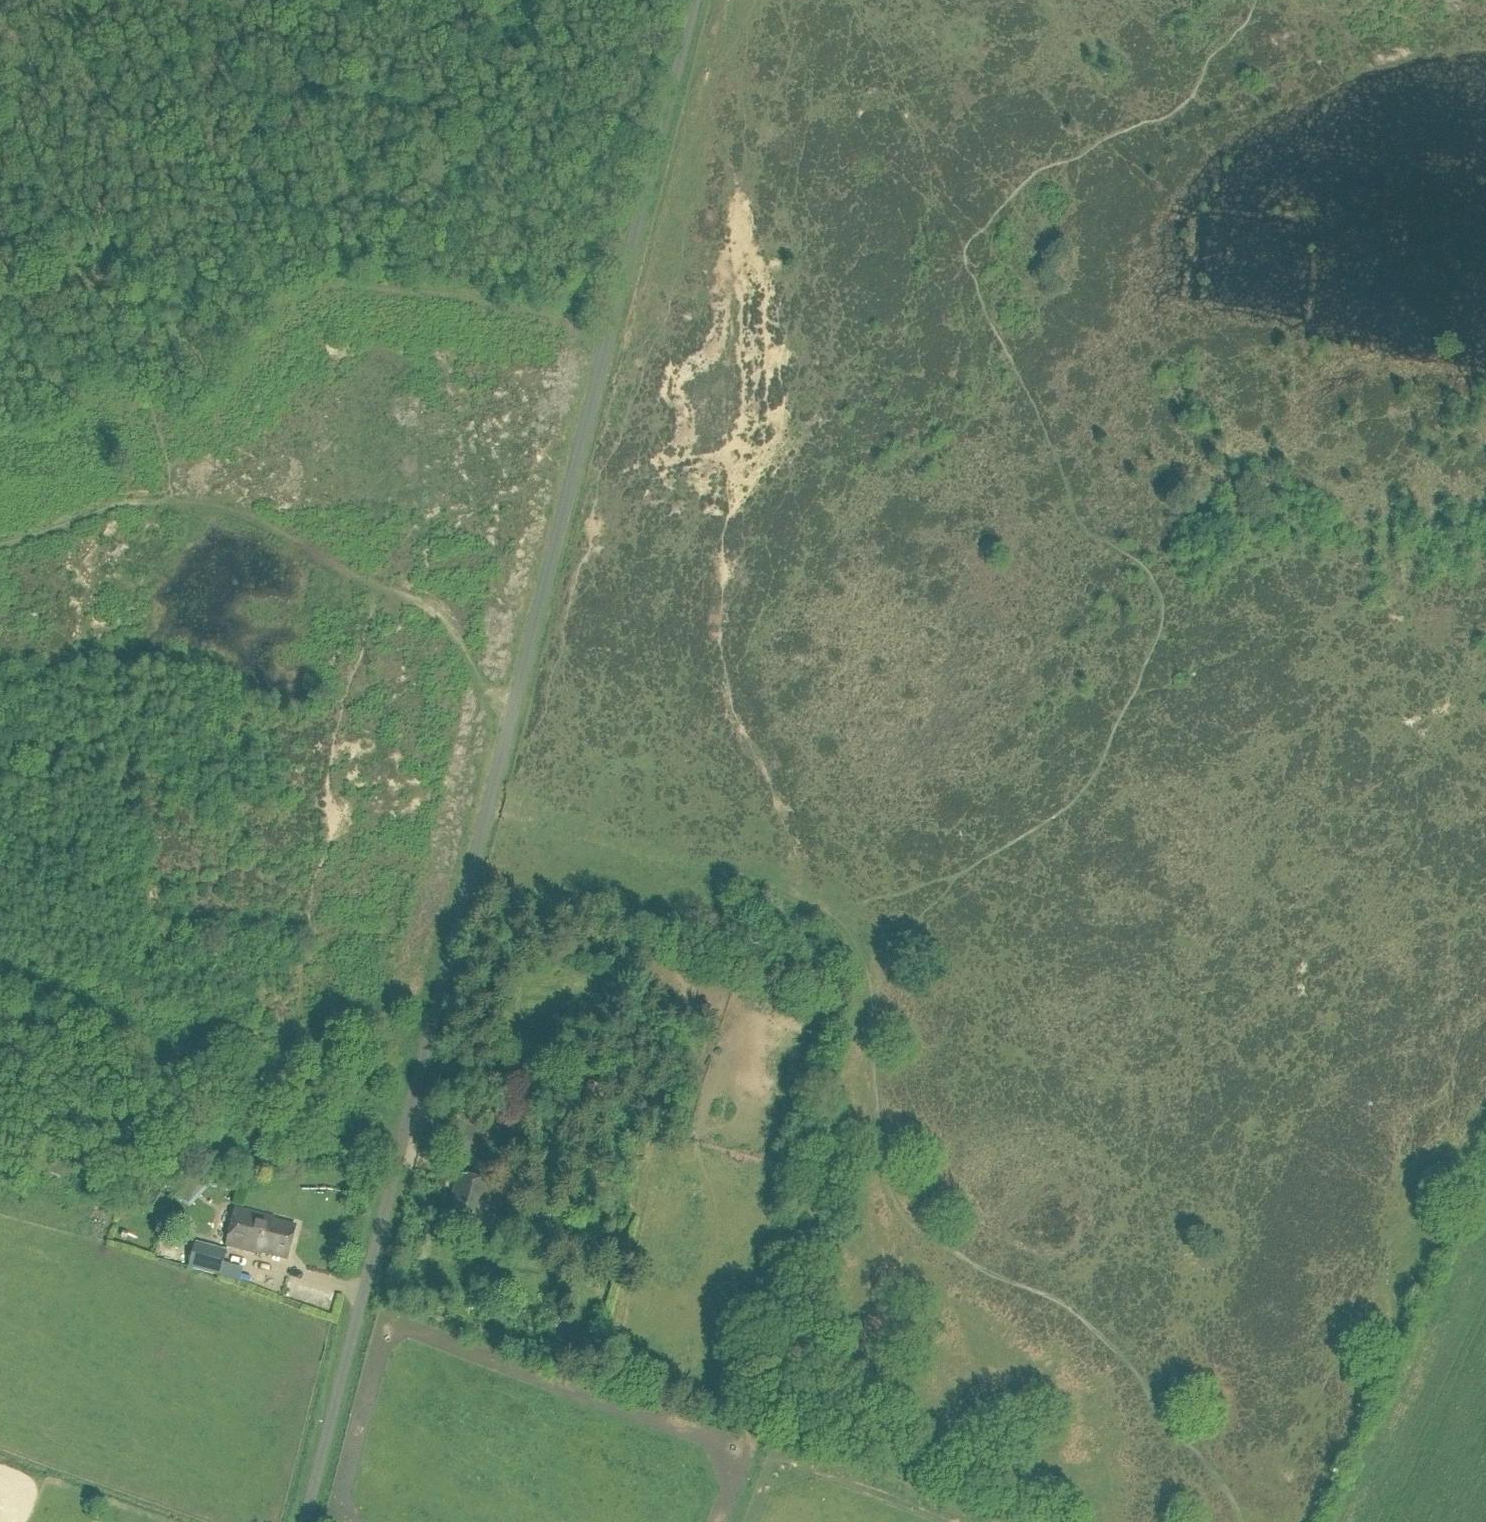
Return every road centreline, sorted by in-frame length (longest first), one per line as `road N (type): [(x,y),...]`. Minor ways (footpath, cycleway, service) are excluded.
road 1 (unclassified): [(304,1521),(697,0)]

